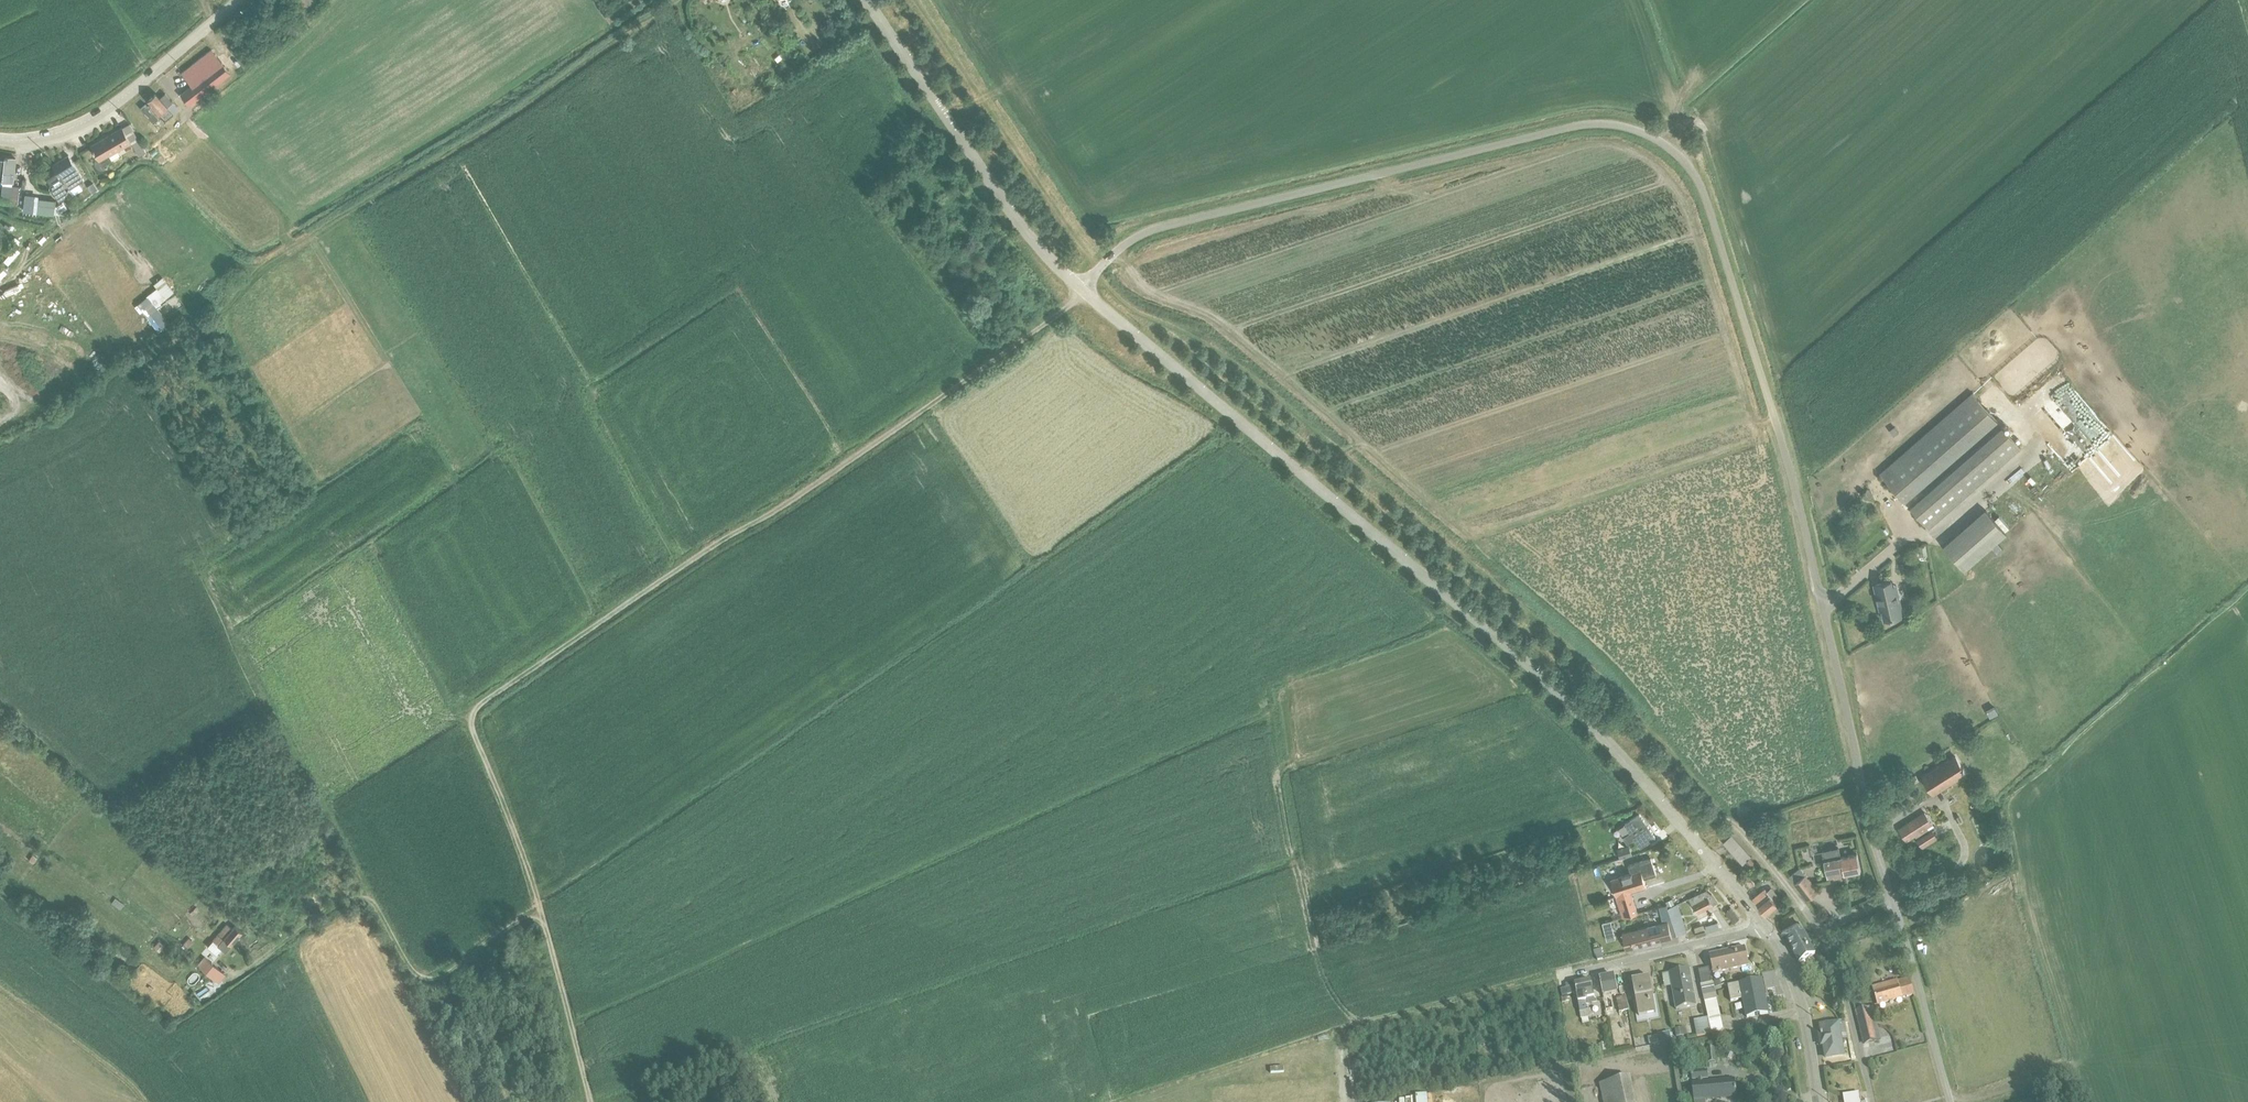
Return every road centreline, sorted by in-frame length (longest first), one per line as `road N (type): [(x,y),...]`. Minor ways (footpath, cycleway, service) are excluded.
road 1 (unclassified): [(1887,900),(1782,448),(1711,202),(1670,149),(1625,123),(1590,123),(1167,228),(1129,244),(1086,295)]
road 2 (track): [(591,1101),(539,912),(473,717),(1086,295)]
road 3 (tertiary): [(1765,932),(1598,736),(1086,295)]
road 4 (tertiary): [(1086,295),(1028,239),(865,0)]
road 5 (tertiary): [(245,0),(92,126),(35,146),(0,141)]
road 6 (unclassified): [(1887,900),(1817,938),(1872,1101)]
road 7 (unclassified): [(1948,1101),(1887,900)]
road 8 (residential): [(1765,932),(1575,976)]
road 9 (tertiary): [(1818,1101),(1801,999),(1765,932)]
road 10 (track): [(1722,818),(1737,826),(1817,938)]

